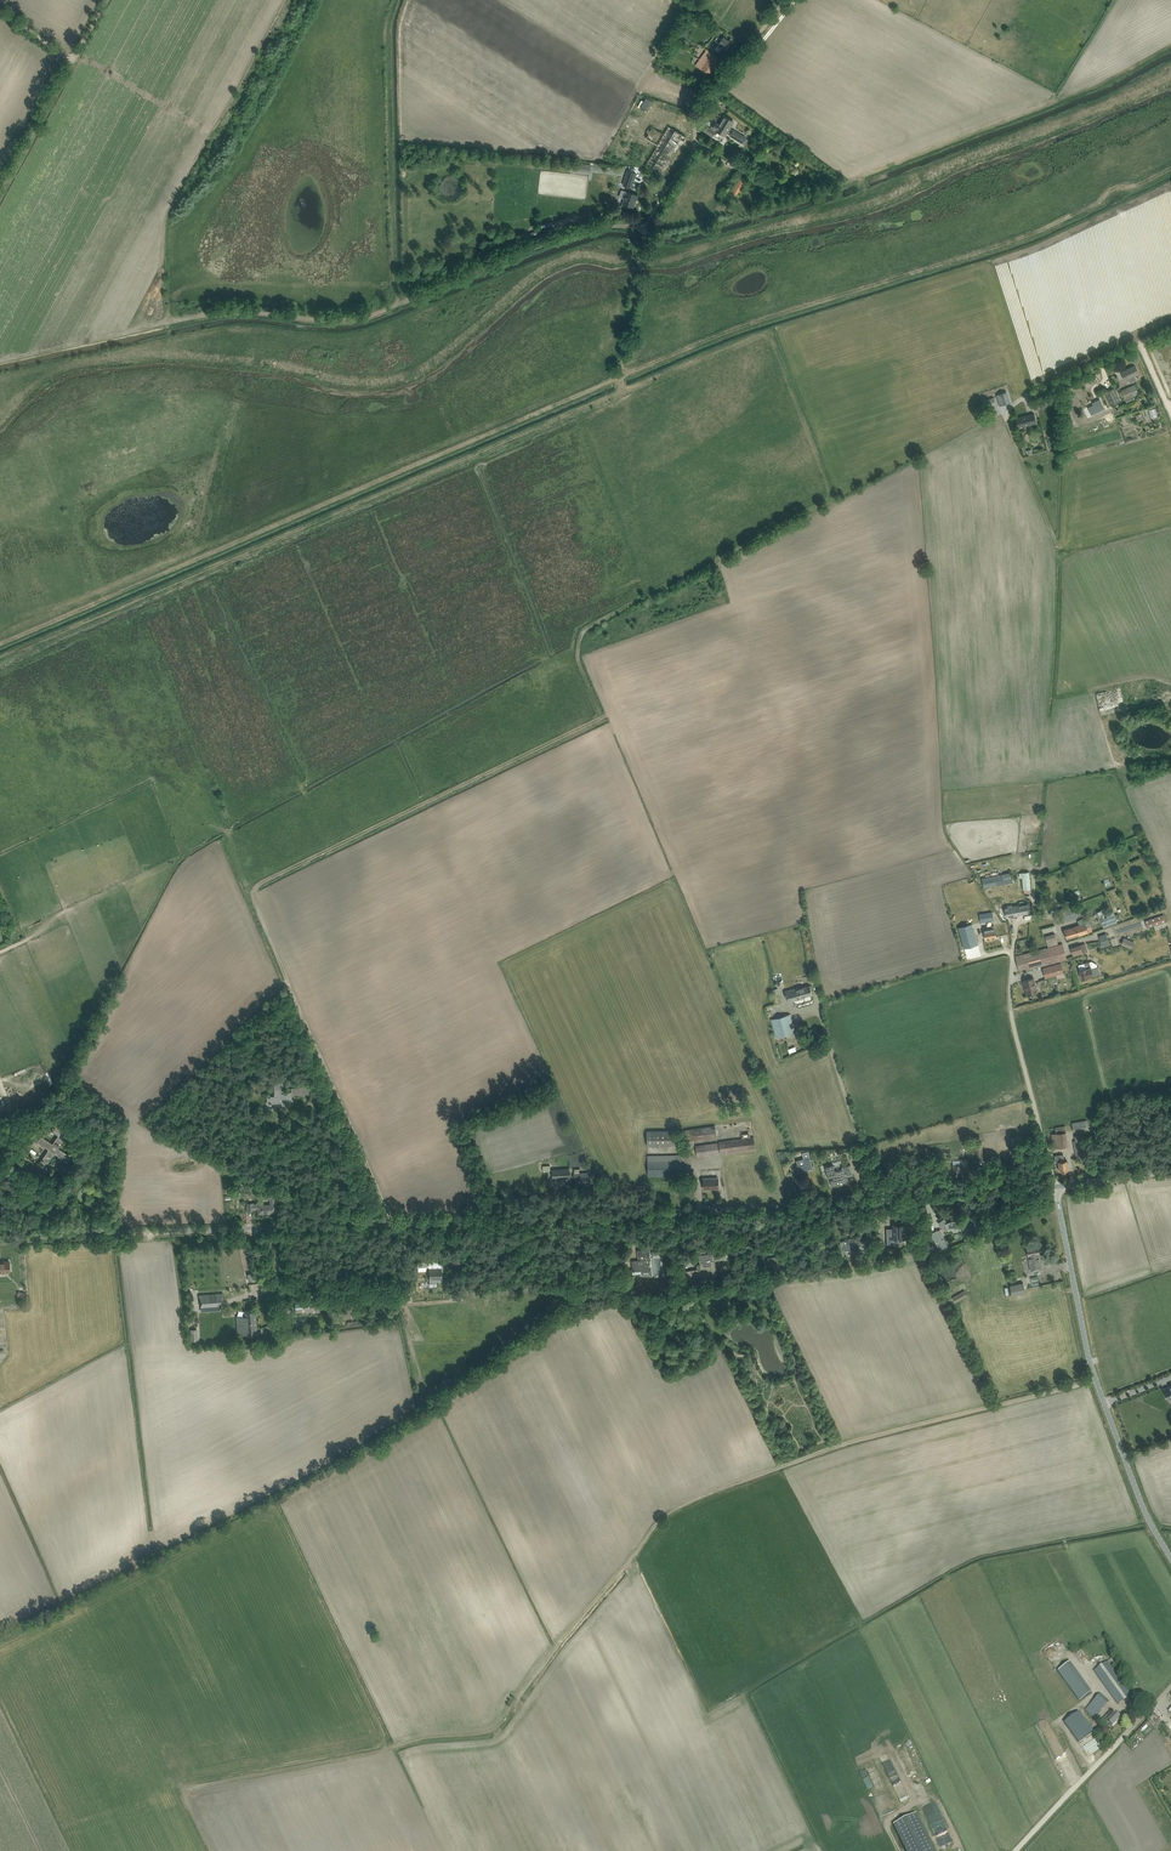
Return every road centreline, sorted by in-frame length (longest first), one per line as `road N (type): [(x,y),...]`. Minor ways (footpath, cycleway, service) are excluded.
road 1 (unclassified): [(0,1239),(882,1204),(1055,1188)]
road 2 (track): [(421,1740),(495,1732),(665,1513),(866,1437),(1095,1383)]
road 3 (track): [(624,392),(0,659)]
road 4 (track): [(0,359),(227,310),(358,318),(588,229),(648,227)]
road 5 (unclassified): [(1170,1561),(1146,1518),(1095,1383),(1055,1188)]
road 6 (track): [(285,978),(394,1224)]
road 7 (unclassified): [(648,227),(697,144),(703,112),(785,0)]
road 8 (unclassified): [(1055,1188),(1024,1069),(1013,949)]
road 9 (unclassified): [(1007,421),(1026,396),(1170,328)]
road 10 (track): [(77,58),(0,195)]
road 11 (track): [(1018,1850),(1125,1739)]

